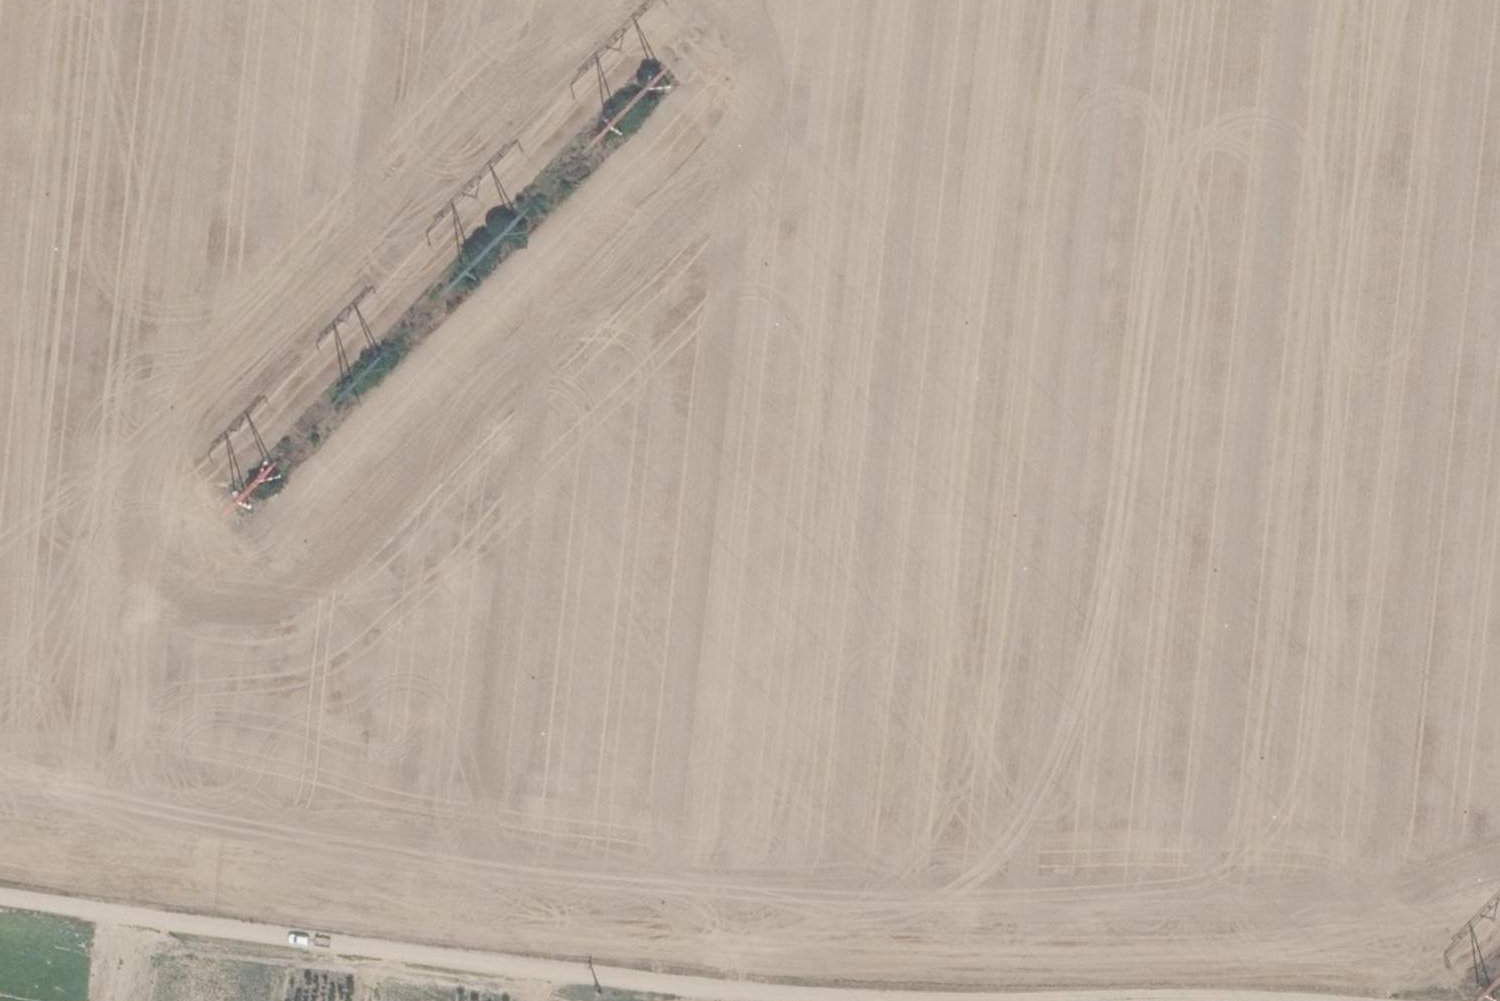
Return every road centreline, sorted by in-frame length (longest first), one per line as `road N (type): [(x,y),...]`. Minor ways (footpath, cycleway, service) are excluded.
road 1 (track): [(0,899),(654,984),(1091,1000)]

